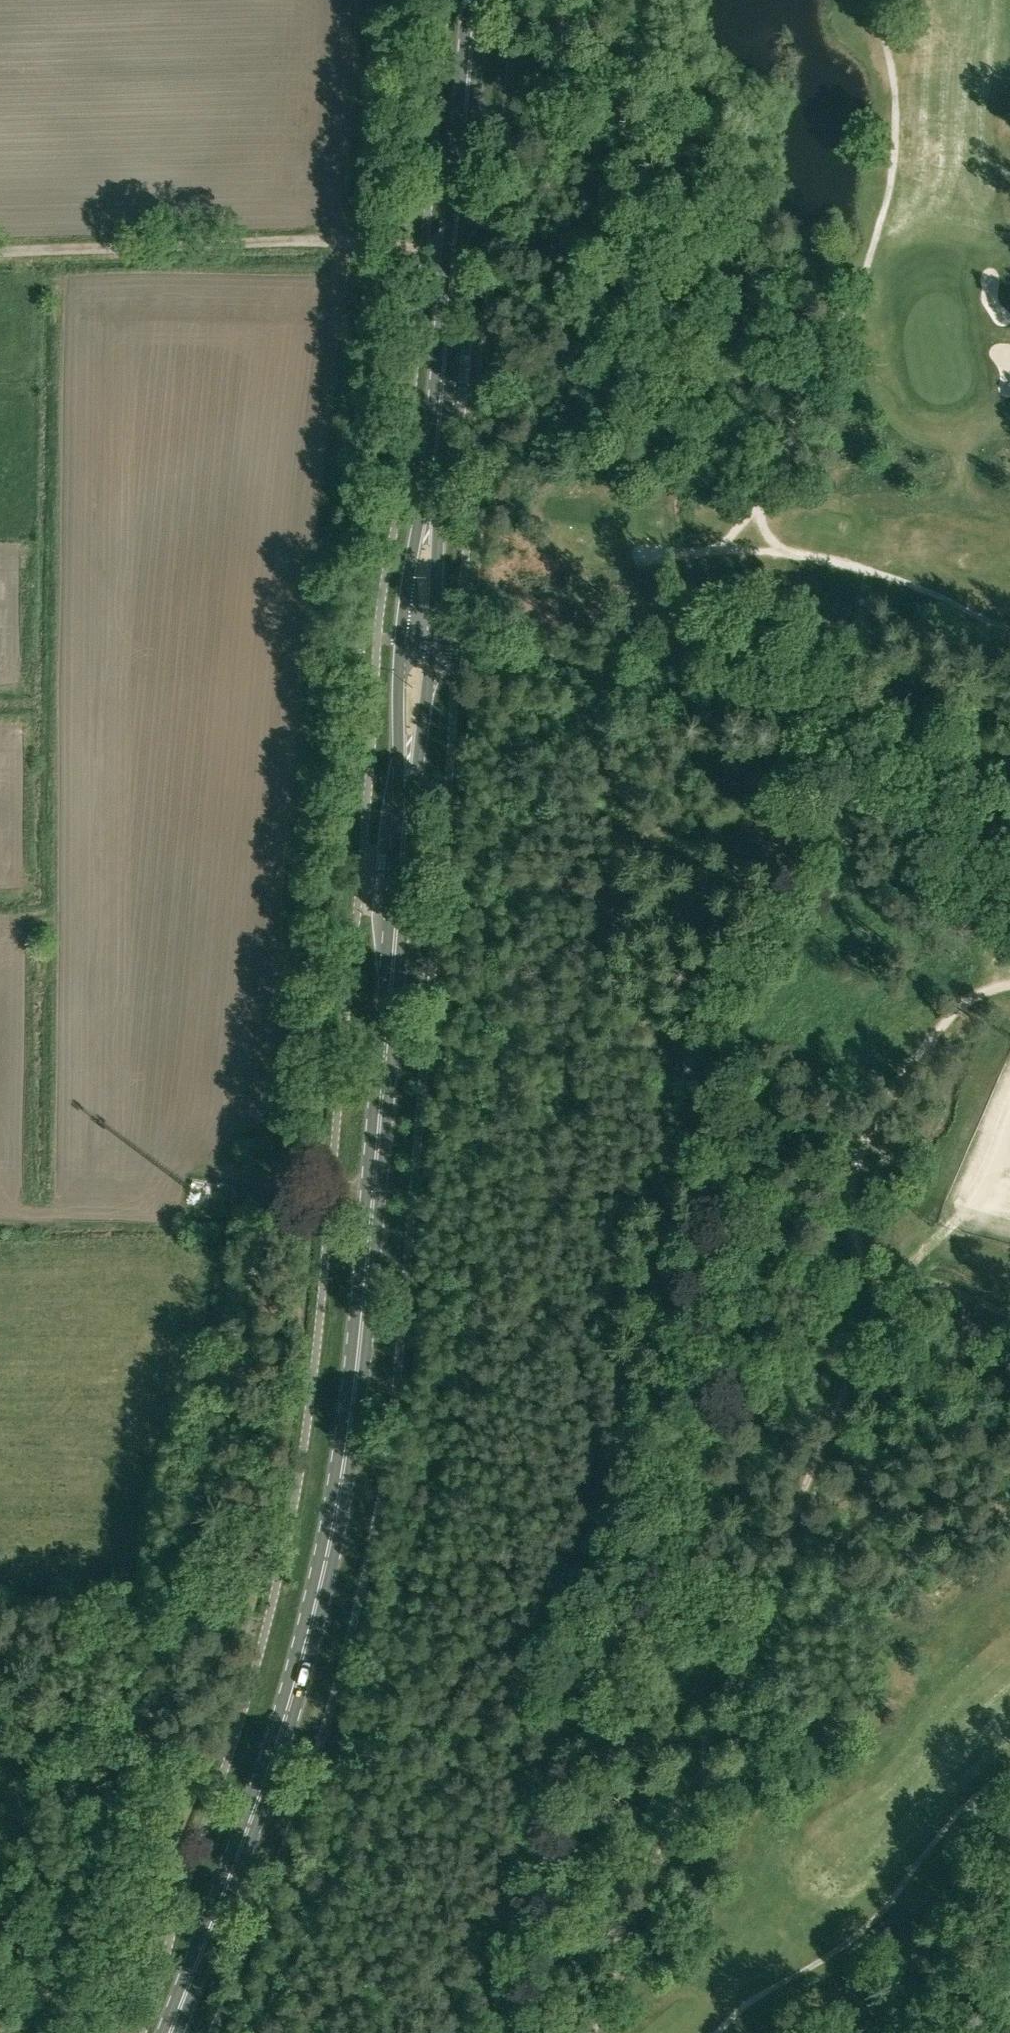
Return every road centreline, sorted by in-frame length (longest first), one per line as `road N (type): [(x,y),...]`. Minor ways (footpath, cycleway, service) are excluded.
road 1 (primary): [(165,2032),(301,1676),(362,1355),(401,880)]
road 2 (unclassified): [(435,641),(1009,775)]
road 3 (primary): [(437,442),(473,0)]
road 4 (primary): [(402,637),(401,880)]
road 5 (primary): [(401,880),(435,641)]
road 6 (primary): [(435,641),(437,442)]
road 7 (primary): [(437,442),(402,637)]

